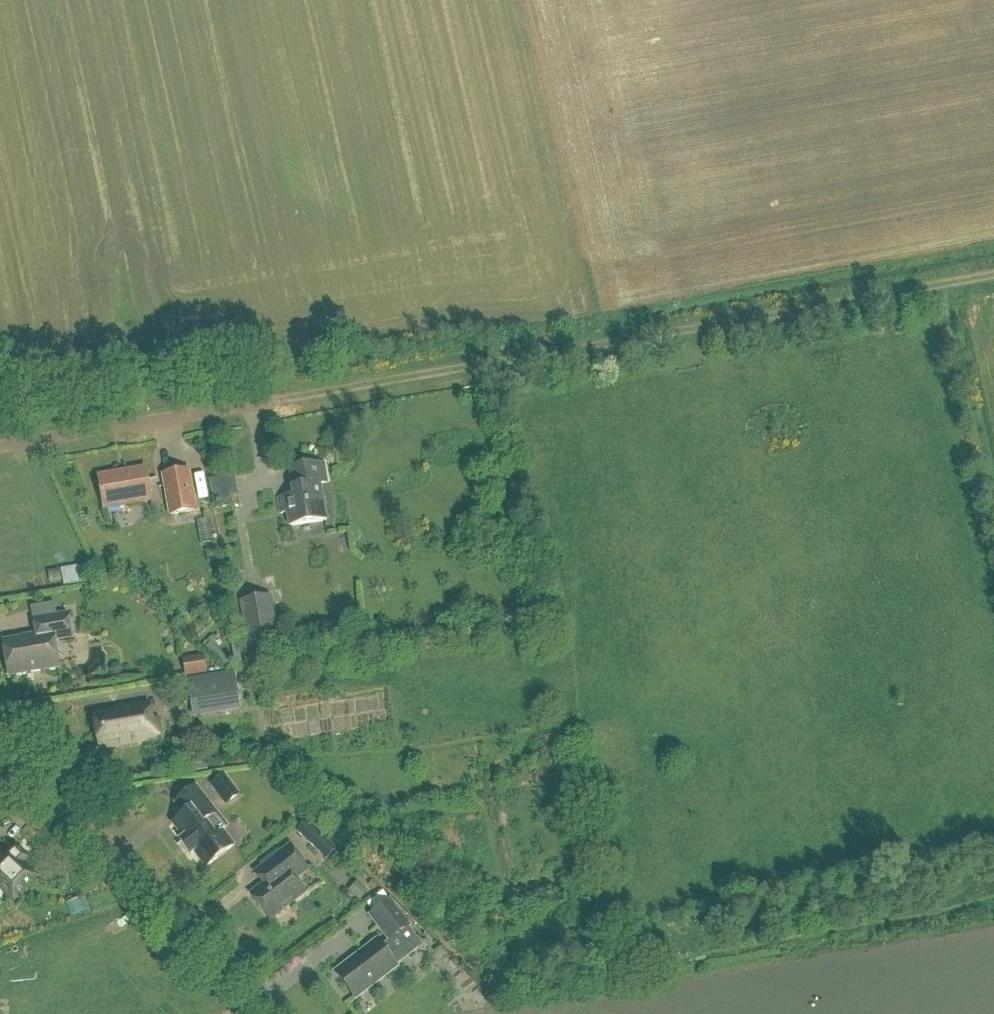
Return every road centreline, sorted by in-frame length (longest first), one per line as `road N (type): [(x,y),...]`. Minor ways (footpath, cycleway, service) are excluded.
road 1 (track): [(993,273),(274,399)]
road 2 (residential): [(293,1013),(0,745)]
road 3 (unclassified): [(274,399),(0,446)]

